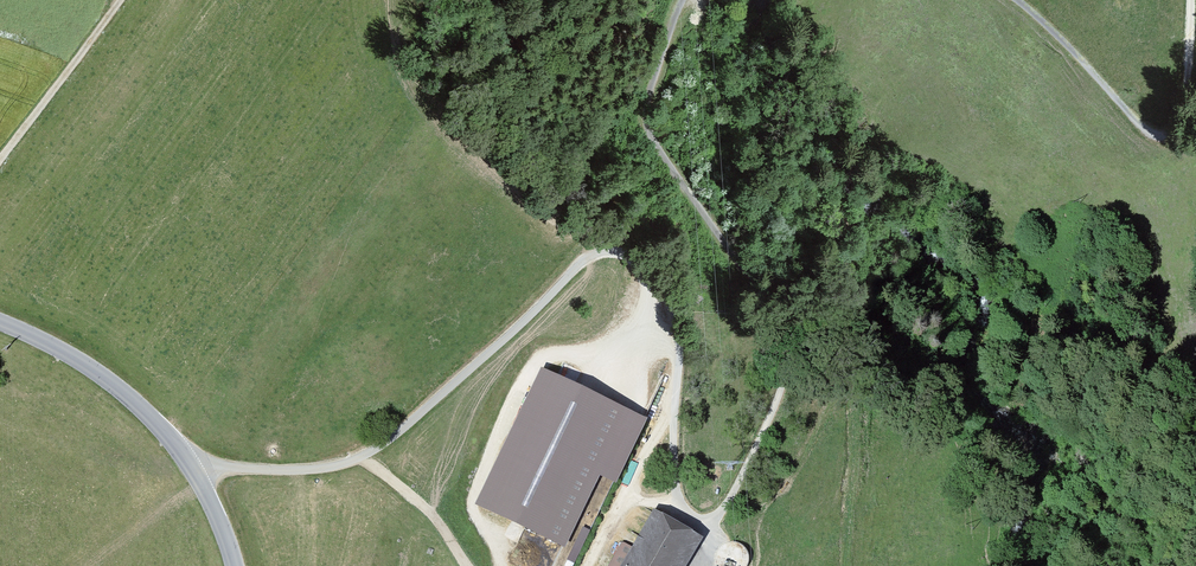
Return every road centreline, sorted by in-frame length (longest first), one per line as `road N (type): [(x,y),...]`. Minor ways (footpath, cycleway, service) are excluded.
road 1 (track): [(190,466),(321,469),(363,457),(587,257),(628,254),(658,286),(678,340),(668,444),(673,491),(685,515),(722,511),(792,353),(789,314),(732,256),(645,122),(688,0)]
road 2 (tertiary): [(235,565),(210,500),(157,423),(77,359),(0,322)]
road 3 (track): [(1017,0),(1154,136),(1175,136),(1186,123),(1188,87)]
road 4 (track): [(0,162),(122,0)]

